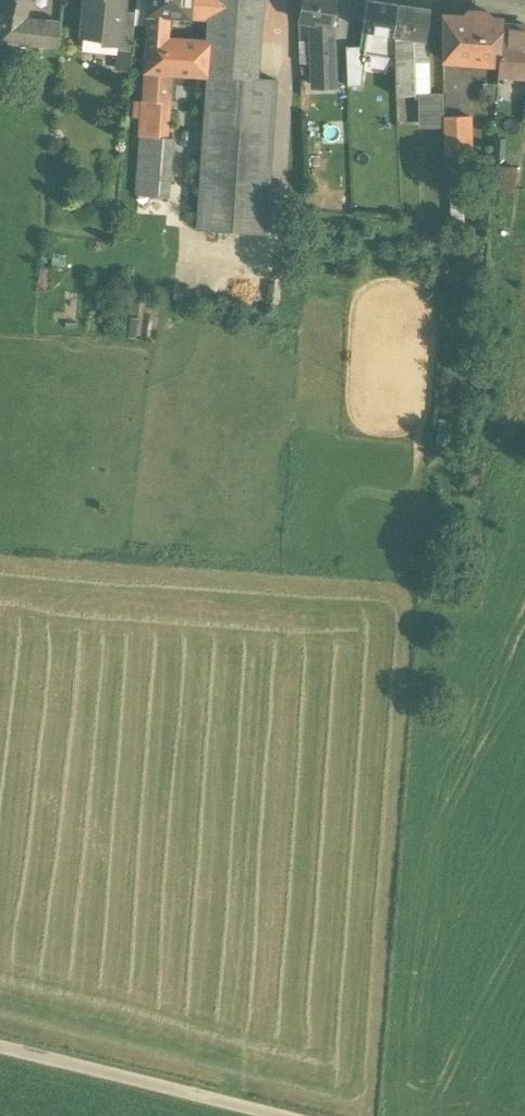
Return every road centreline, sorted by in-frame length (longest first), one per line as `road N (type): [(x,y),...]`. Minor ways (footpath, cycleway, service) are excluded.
road 1 (track): [(278,1115),(0,1047)]

